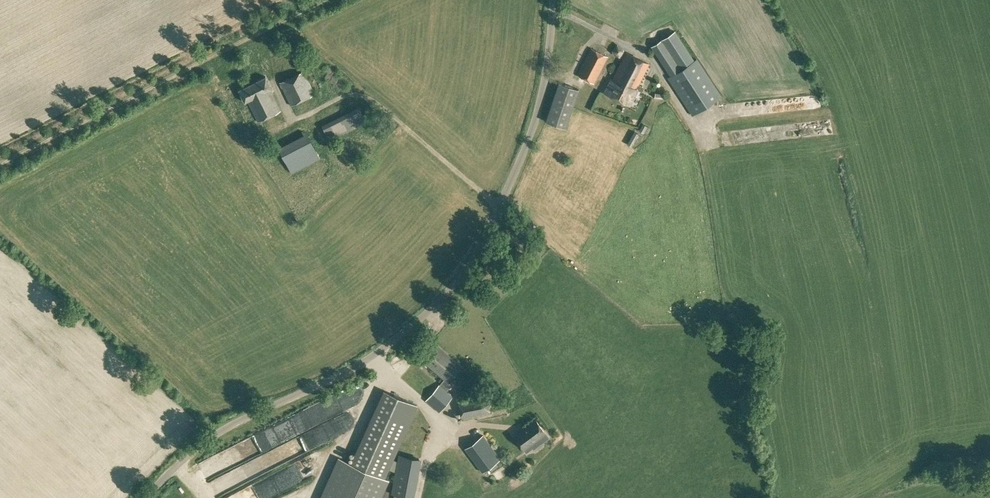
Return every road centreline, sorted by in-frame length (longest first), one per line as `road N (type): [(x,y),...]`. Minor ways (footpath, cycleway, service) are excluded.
road 1 (unclassified): [(145,497),(214,435),(366,360),(453,286),(500,206),(541,104),(553,0)]
road 2 (track): [(0,162),(319,1)]

